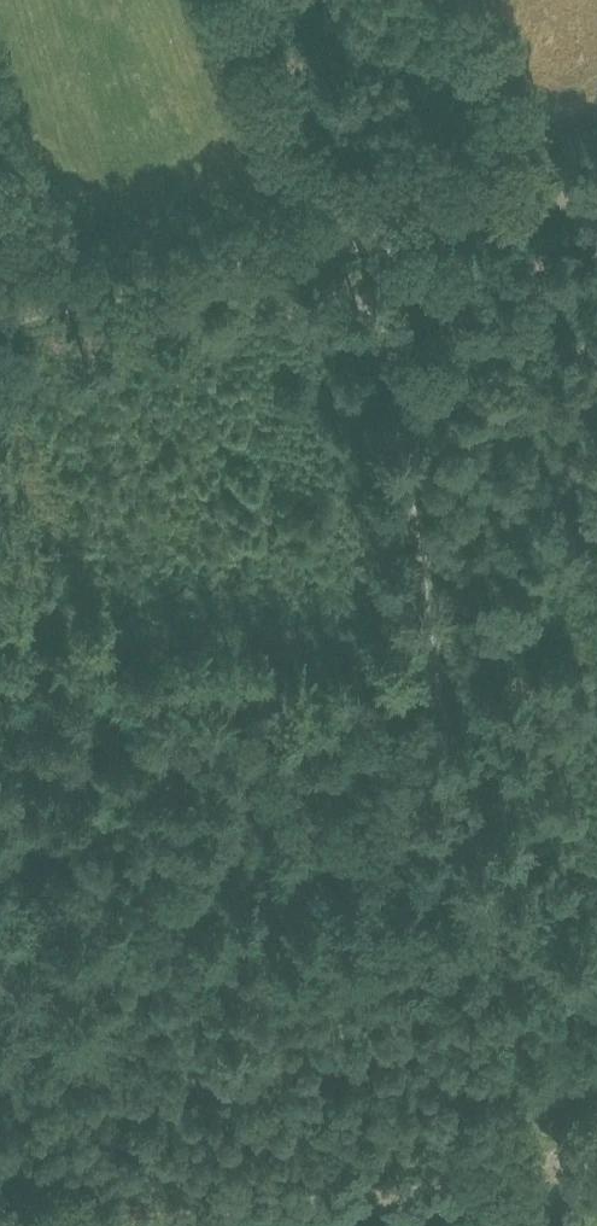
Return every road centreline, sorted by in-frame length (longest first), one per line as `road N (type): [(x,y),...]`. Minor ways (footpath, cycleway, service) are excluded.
road 1 (unclassified): [(0,312),(596,179)]

